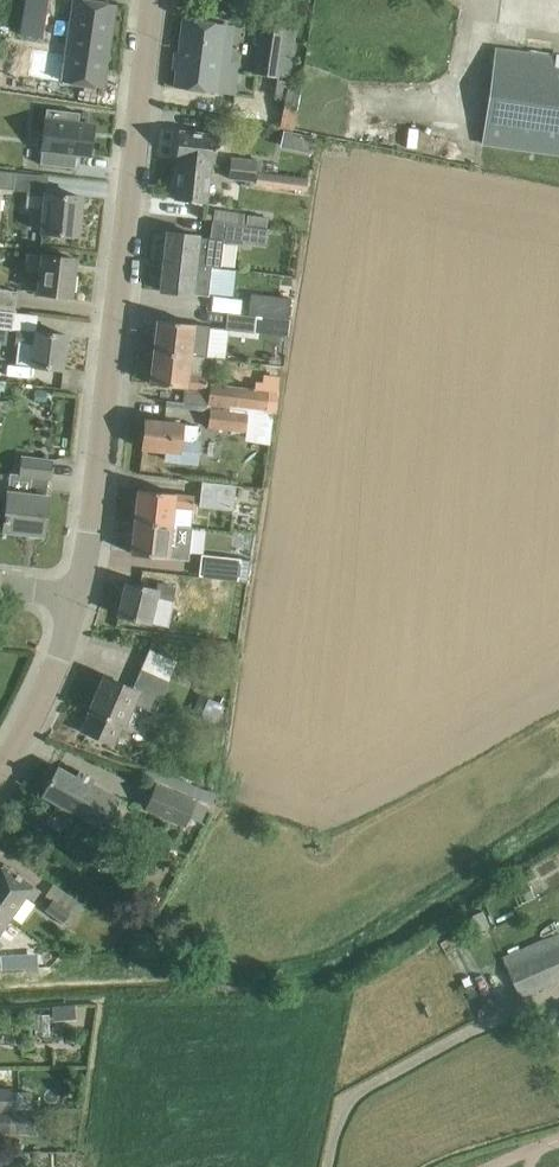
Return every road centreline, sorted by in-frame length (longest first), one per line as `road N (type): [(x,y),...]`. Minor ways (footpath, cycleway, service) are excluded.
road 1 (tertiary): [(81,594),(142,0)]
road 2 (tertiary): [(0,770),(18,747),(81,594)]

